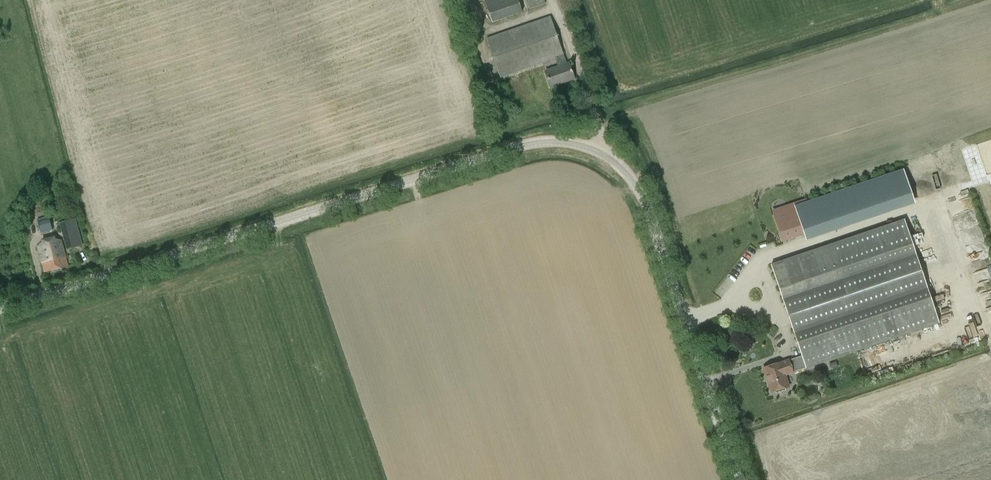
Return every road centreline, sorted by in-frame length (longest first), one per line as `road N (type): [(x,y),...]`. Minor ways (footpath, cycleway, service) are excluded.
road 1 (unclassified): [(741,479),(649,211),(618,163),(588,147),(522,146),(0,308)]

